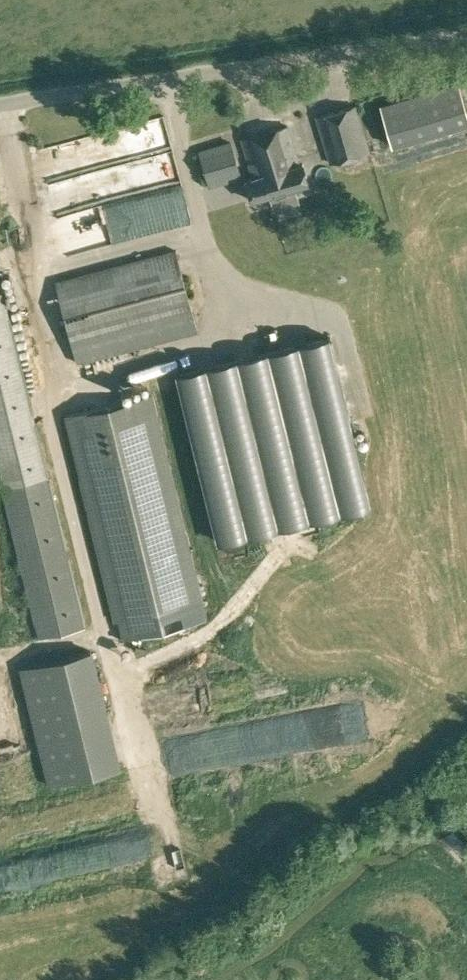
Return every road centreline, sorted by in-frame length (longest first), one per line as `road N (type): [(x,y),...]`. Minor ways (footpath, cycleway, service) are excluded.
road 1 (unclassified): [(0,107),(466,34)]

